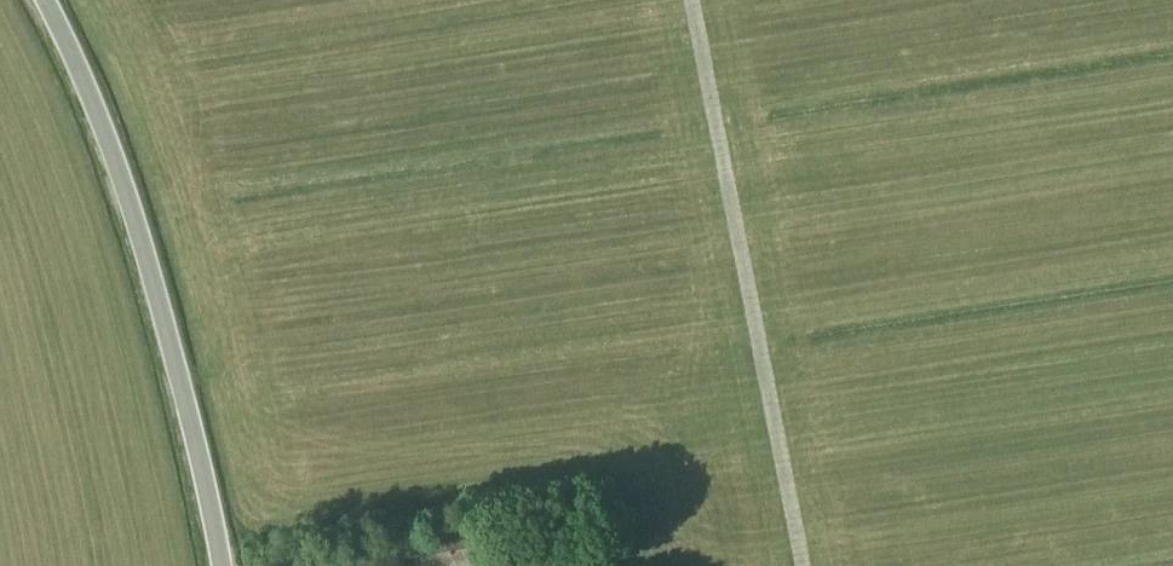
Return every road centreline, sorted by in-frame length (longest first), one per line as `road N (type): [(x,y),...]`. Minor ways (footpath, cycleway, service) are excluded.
road 1 (unclassified): [(218,565),(191,411),(128,190),(48,0)]

